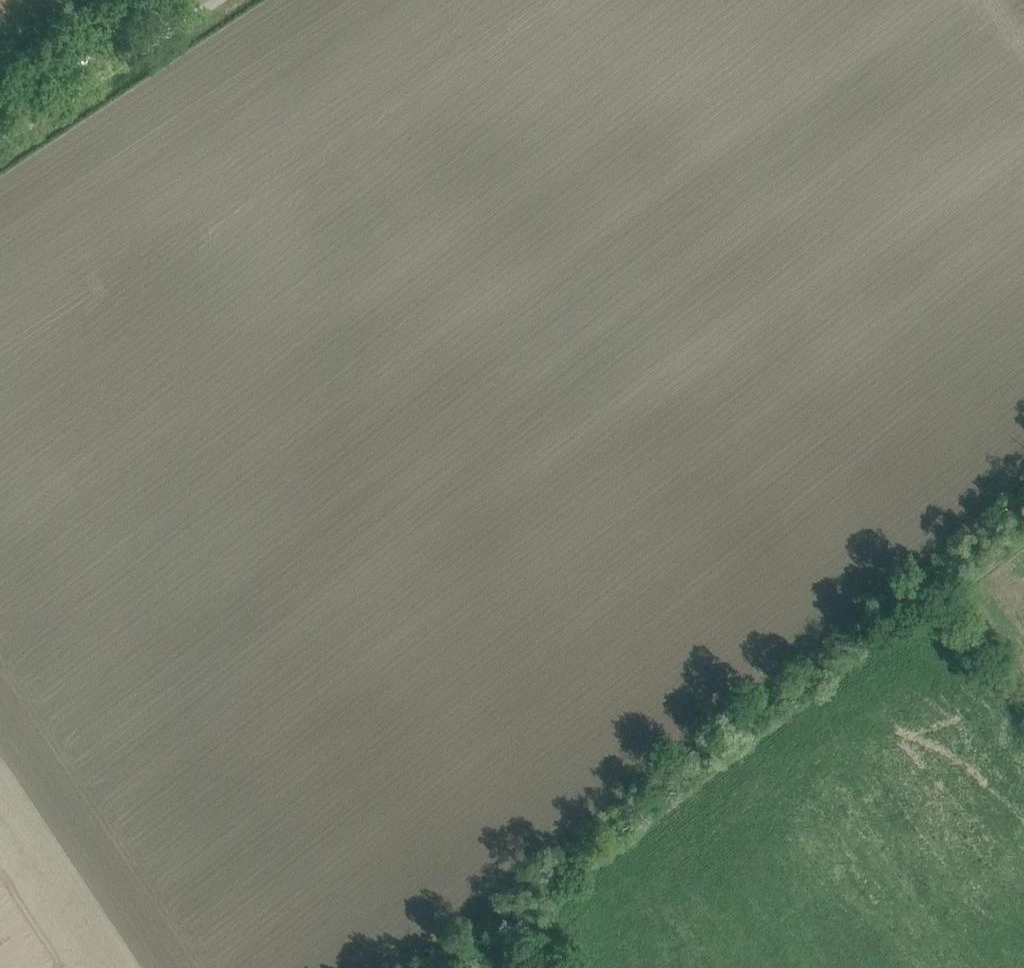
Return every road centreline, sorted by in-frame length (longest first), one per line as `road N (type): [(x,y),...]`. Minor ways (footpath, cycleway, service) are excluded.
road 1 (tertiary): [(0,110),(166,0)]

